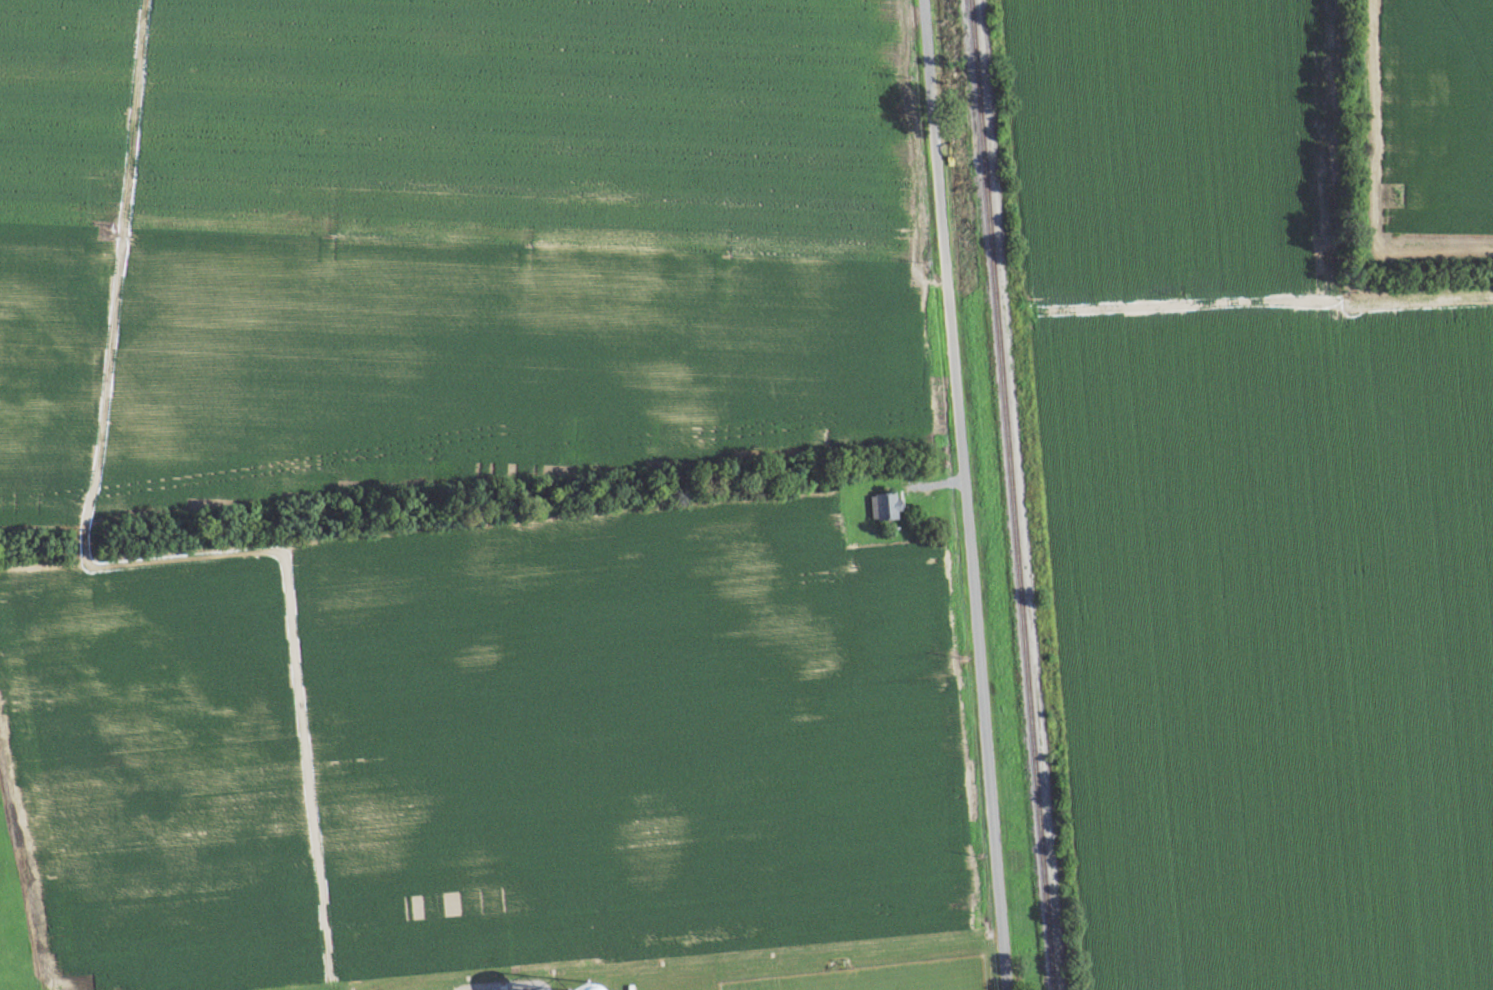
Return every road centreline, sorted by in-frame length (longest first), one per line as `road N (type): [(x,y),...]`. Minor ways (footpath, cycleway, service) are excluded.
road 1 (residential): [(1013,989),(947,253)]
road 2 (residential): [(947,253),(926,0)]

